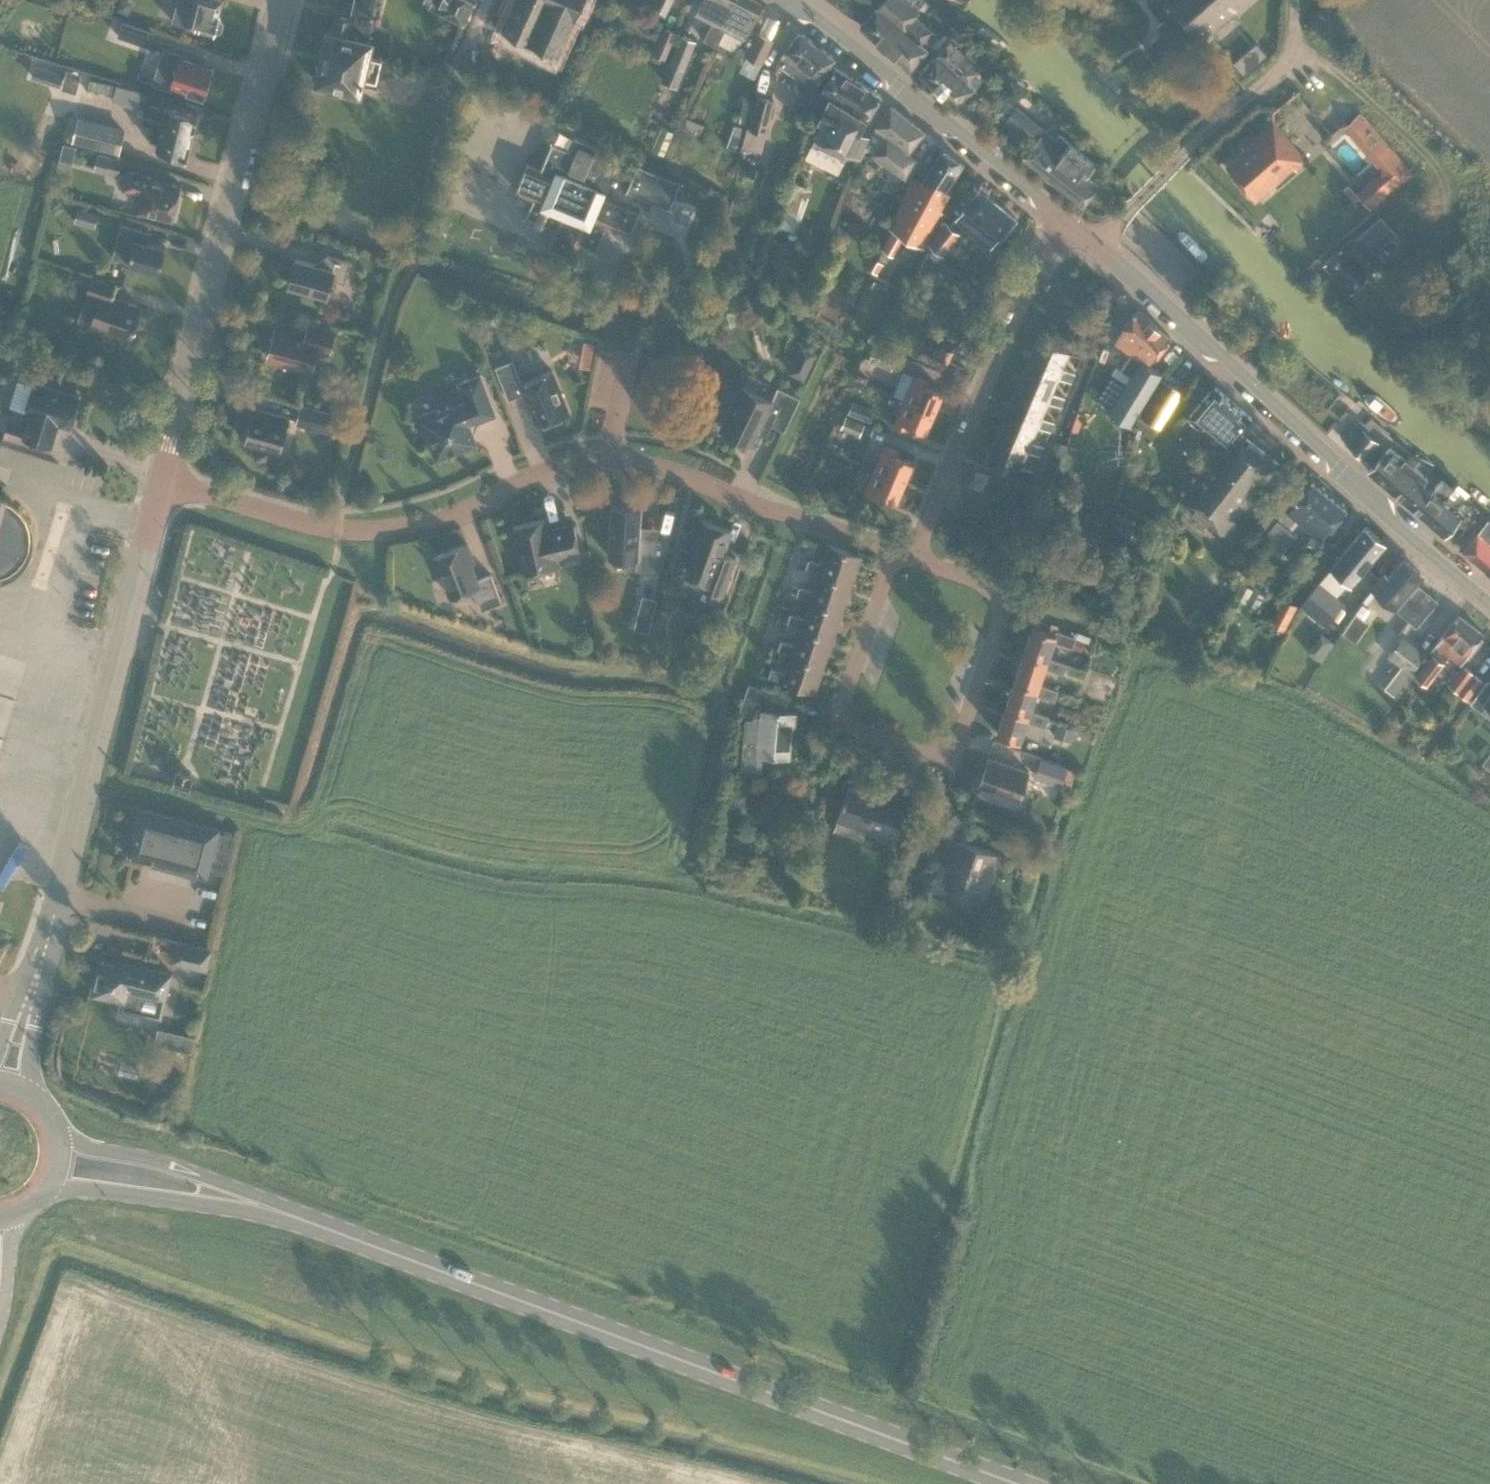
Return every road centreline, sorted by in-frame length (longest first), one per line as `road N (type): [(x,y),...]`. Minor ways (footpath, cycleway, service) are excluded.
road 1 (primary): [(1027,1483),(285,1211)]
road 2 (residential): [(895,549),(838,720),(951,760),(1010,590),(913,555)]
road 3 (tertiary): [(31,997),(160,481)]
road 4 (tertiary): [(1489,593),(1097,243)]
road 5 (tertiary): [(160,481),(286,0)]
road 6 (residential): [(609,458),(540,471),(446,518),(400,526),(317,524),(160,481)]
road 7 (residential): [(1066,218),(1004,337),(913,555)]
road 8 (tertiary): [(1066,218),(794,0)]
road 9 (unclassified): [(1097,243),(1187,147),(1288,62),(1294,0)]
road 10 (residential): [(895,549),(675,470),(609,458)]
road 11 (primary): [(285,1211),(206,1173),(63,1139)]
road 12 (primary): [(54,1182),(285,1211)]

